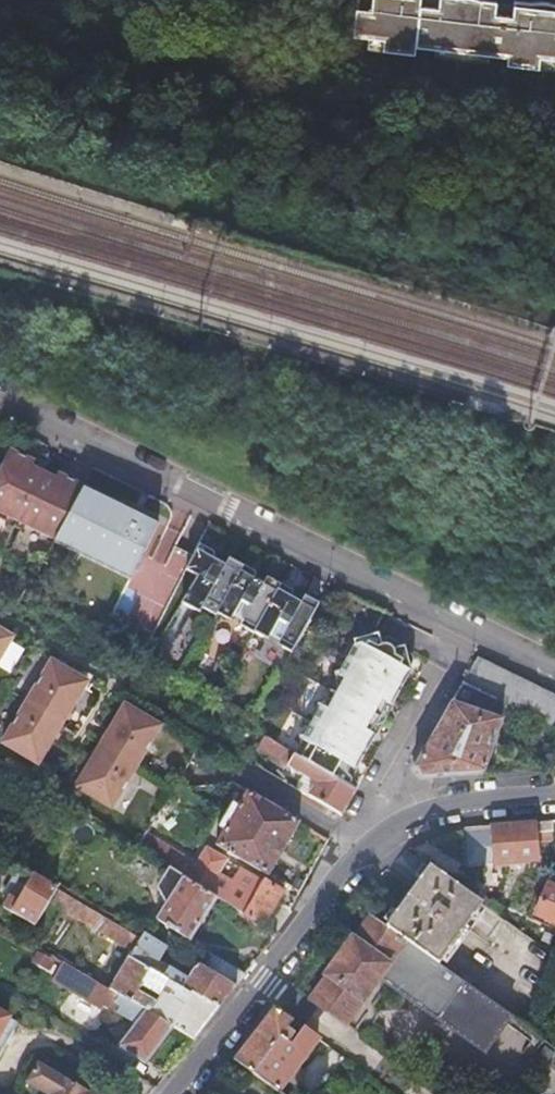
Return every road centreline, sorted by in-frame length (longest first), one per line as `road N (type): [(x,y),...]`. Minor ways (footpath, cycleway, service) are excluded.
road 1 (residential): [(554,671),(0,398)]
road 2 (residential): [(392,828),(369,841),(260,984)]
road 3 (residential): [(439,669),(396,761),(392,828)]
road 4 (residential): [(554,790),(476,799),(392,828)]
road 5 (residential): [(386,1070),(260,984)]
road 6 (residential): [(260,984),(174,1093)]

